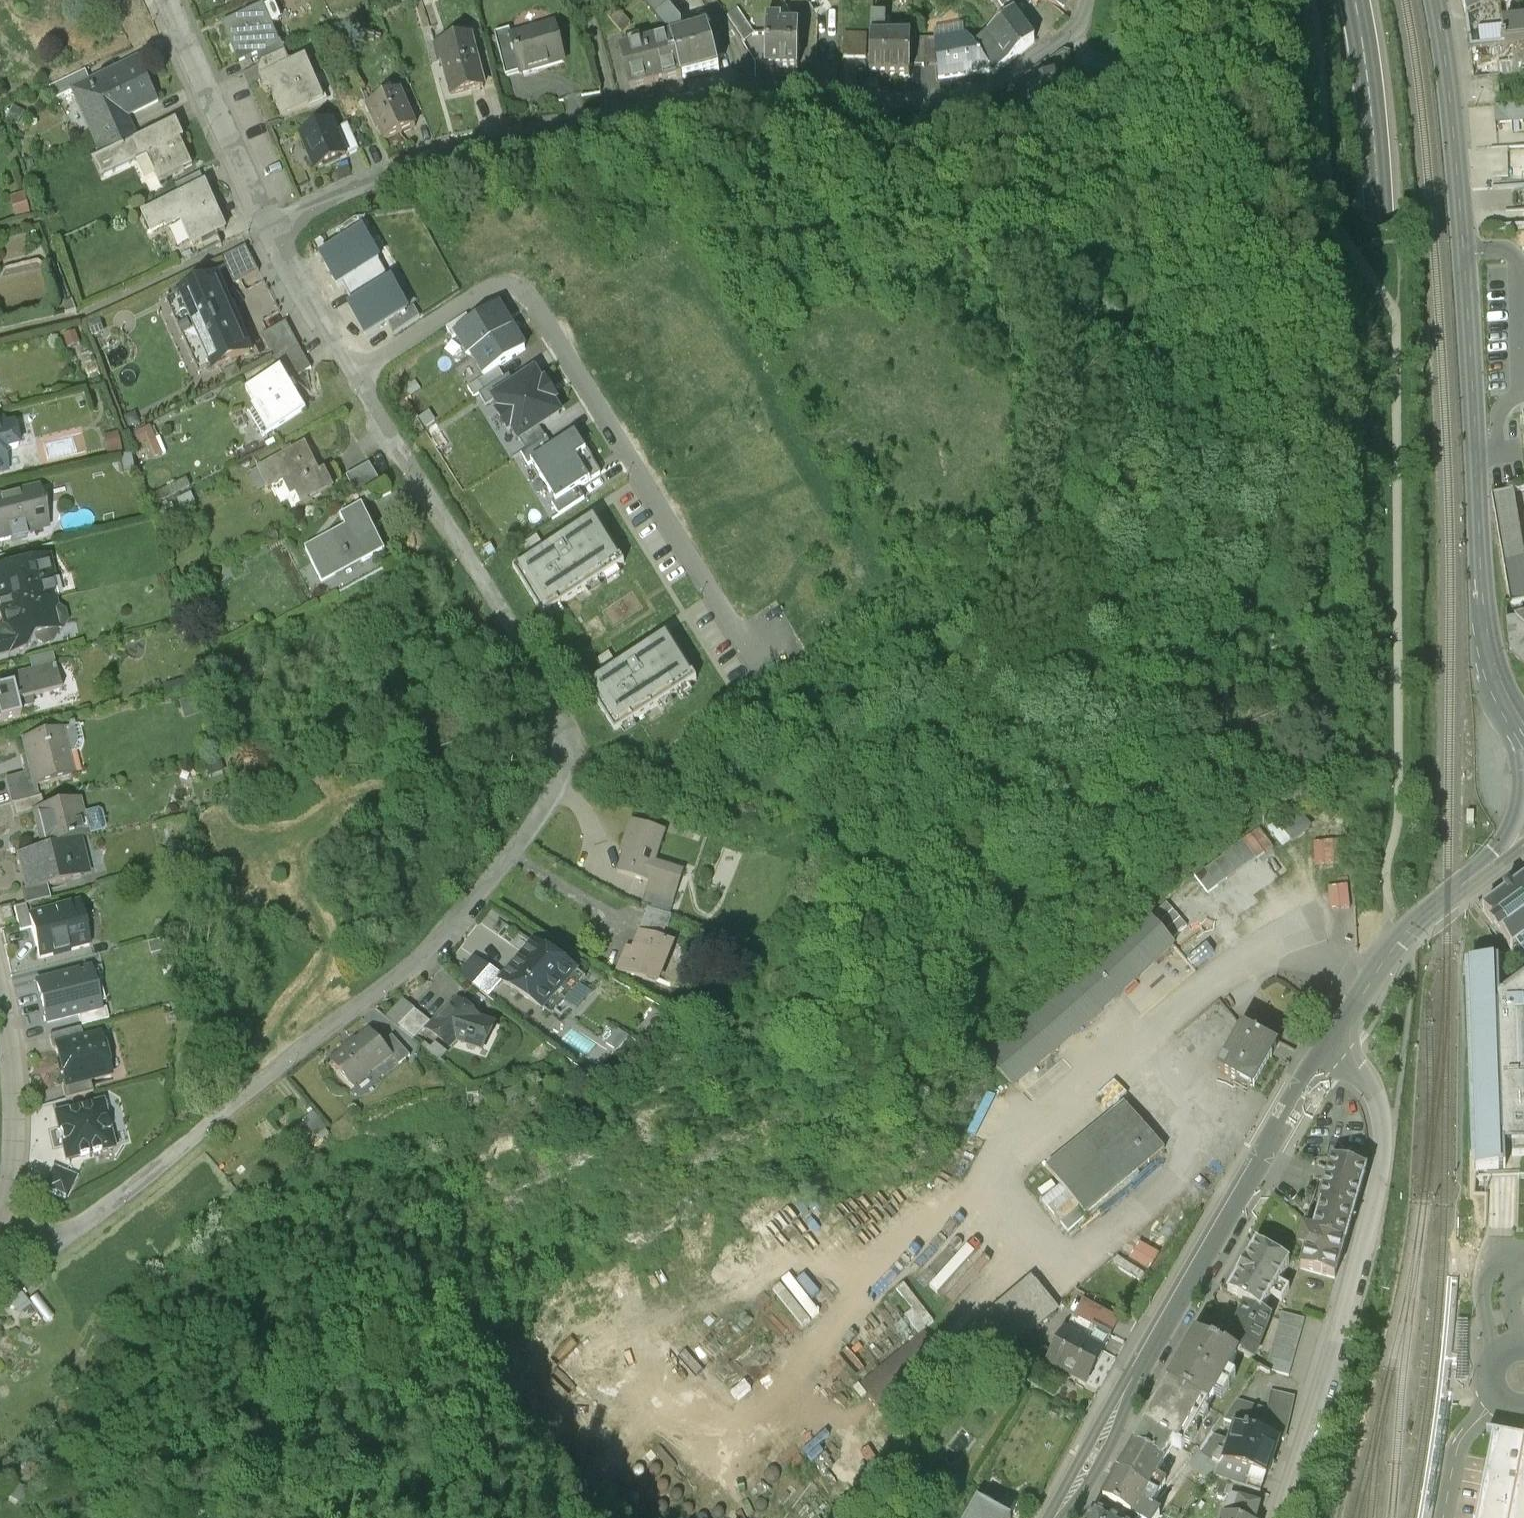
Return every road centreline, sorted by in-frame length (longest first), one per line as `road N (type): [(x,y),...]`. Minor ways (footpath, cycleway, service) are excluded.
road 1 (primary): [(1356,0),(1382,227),(1390,1015),(1431,1228),(1523,1435)]
road 2 (residential): [(265,236),(559,705),(576,742),(575,771),(533,841),(436,953),(75,1234),(50,1240),(4,1221)]
road 3 (residential): [(1085,0),(1059,30),(994,70),(915,82),(765,71),(510,122),(265,236)]
road 4 (tertiary): [(1513,709),(1486,639),(1464,248),(1435,0)]
road 5 (tertiary): [(1059,1517),(1330,1048)]
road 6 (residential): [(1277,1517),(1382,1157),(1381,1116),(1367,1080),(1330,1048)]
road 7 (residential): [(163,0),(265,236)]
road 8 (tertiary): [(1330,1048),(1394,947),(1483,869)]
road 9 (residential): [(0,998),(15,1104),(4,1221)]
road 10 (tertiary): [(1513,709),(1522,775),(1514,821),(1483,869)]

